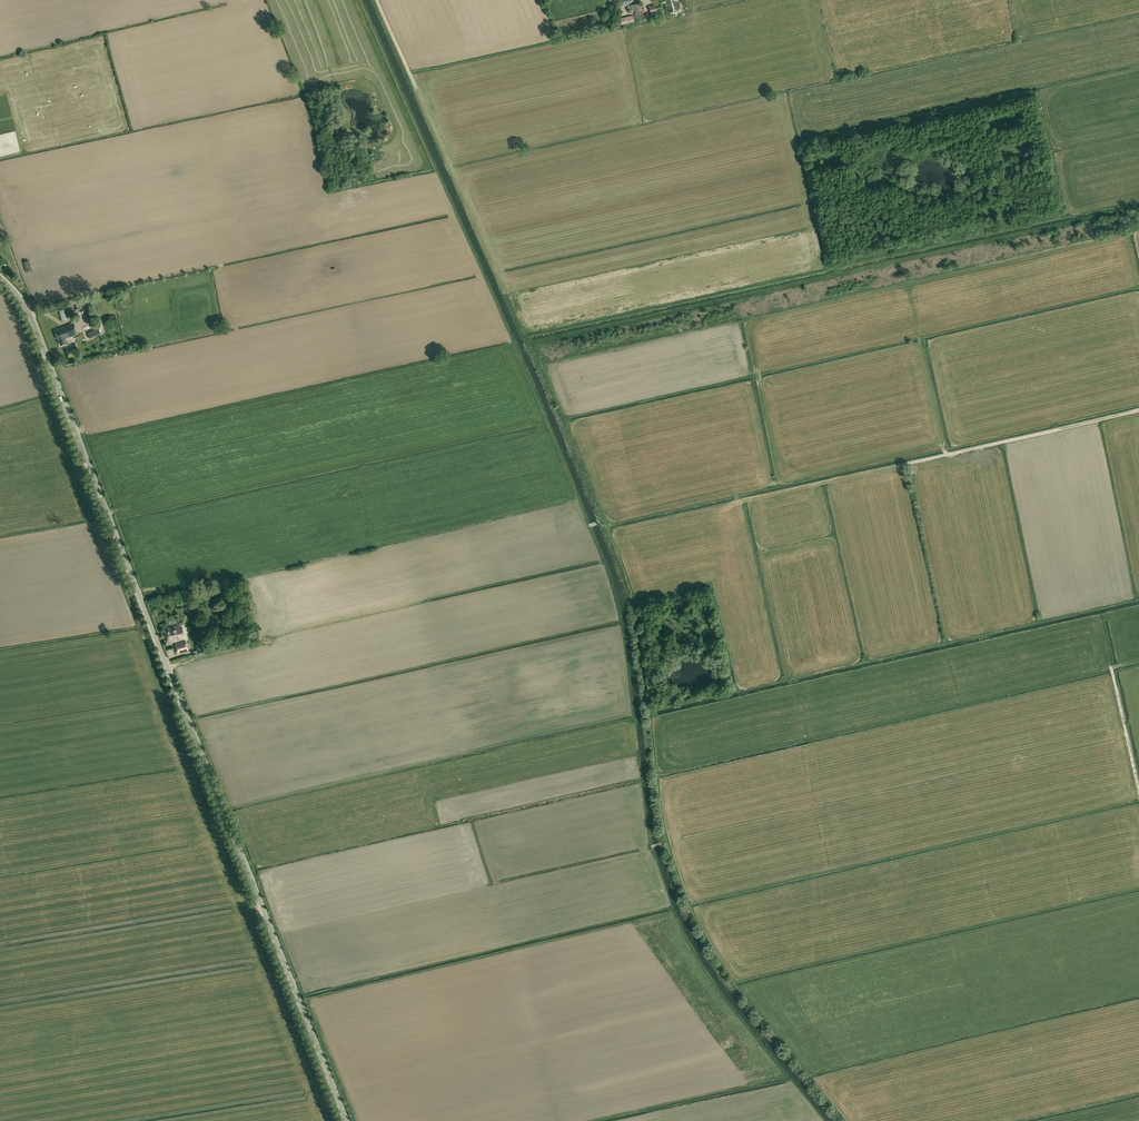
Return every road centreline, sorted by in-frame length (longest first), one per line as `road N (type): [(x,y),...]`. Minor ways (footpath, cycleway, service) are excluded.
road 1 (tertiary): [(346,1120),(32,321),(0,278)]

